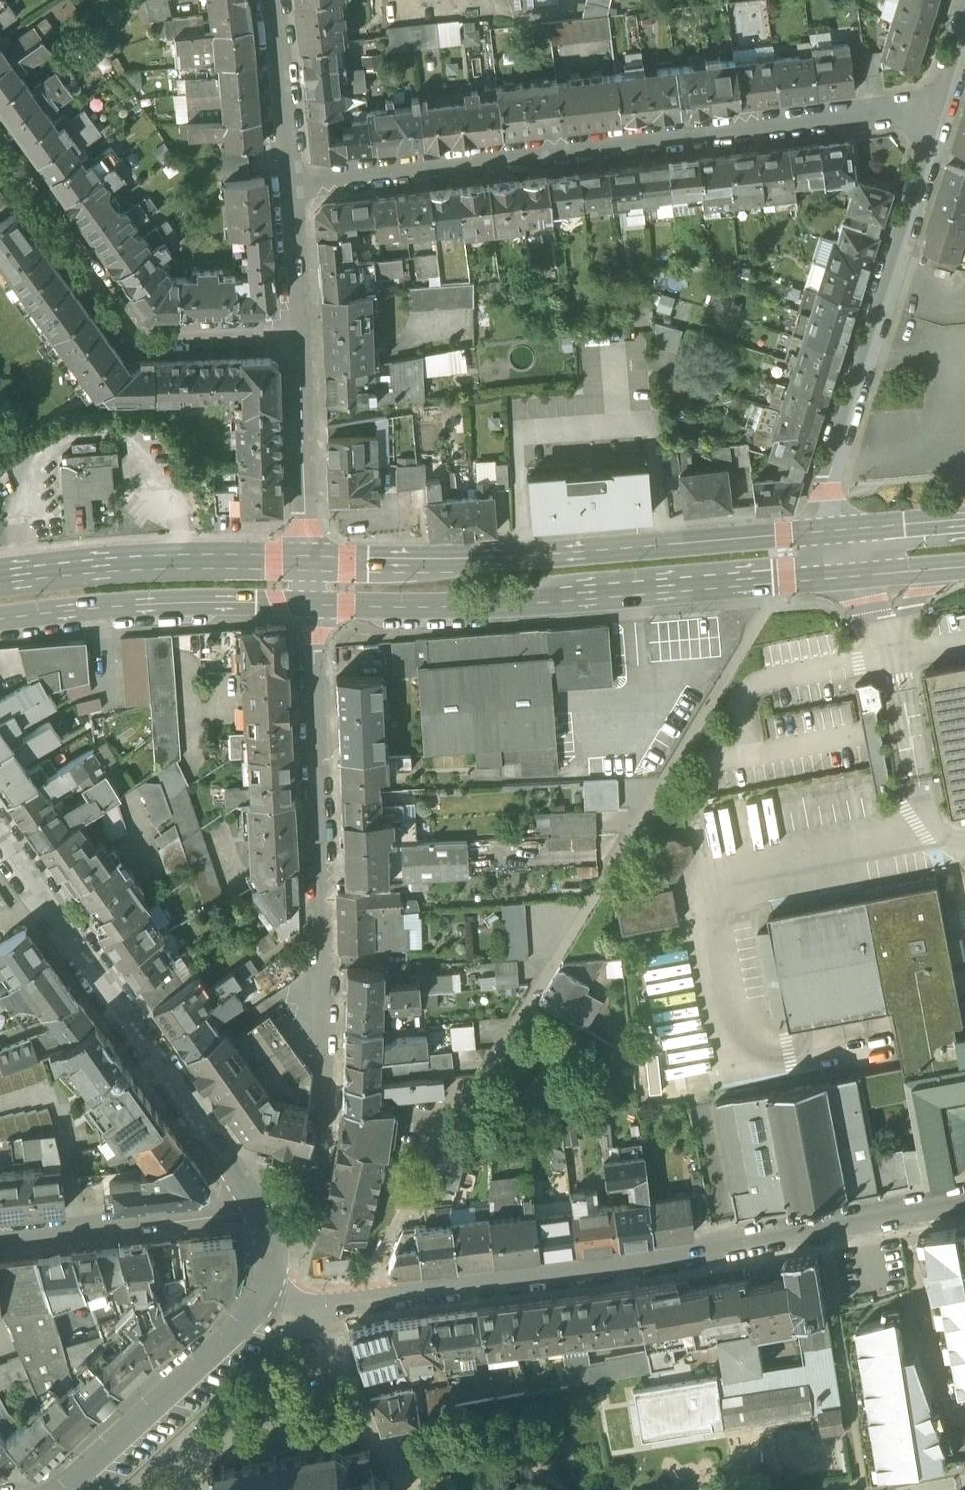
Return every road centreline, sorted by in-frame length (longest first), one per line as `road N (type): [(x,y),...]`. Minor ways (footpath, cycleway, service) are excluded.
road 1 (residential): [(271,1294),(301,1304),(331,1301),(719,1250),(964,1200)]
road 2 (residential): [(294,187),(946,105)]
road 3 (primary): [(813,533),(447,560),(306,562)]
road 4 (primary): [(309,604),(792,580)]
road 5 (residential): [(324,1053),(309,604)]
road 6 (residential): [(255,1210),(0,841)]
road 7 (residential): [(813,533),(946,105)]
road 8 (residential): [(0,154),(130,329),(147,339),(299,335)]
road 9 (primary): [(0,618),(71,606),(309,604)]
road 10 (primary): [(306,562),(183,562),(0,578)]
road 11 (residential): [(65,1489),(271,1294)]
road 12 (residential): [(255,1210),(0,1242)]
road 13 (residential): [(306,562),(299,335)]
road 14 (residential): [(294,187),(274,0)]
road 15 (residential): [(299,335),(294,187)]

